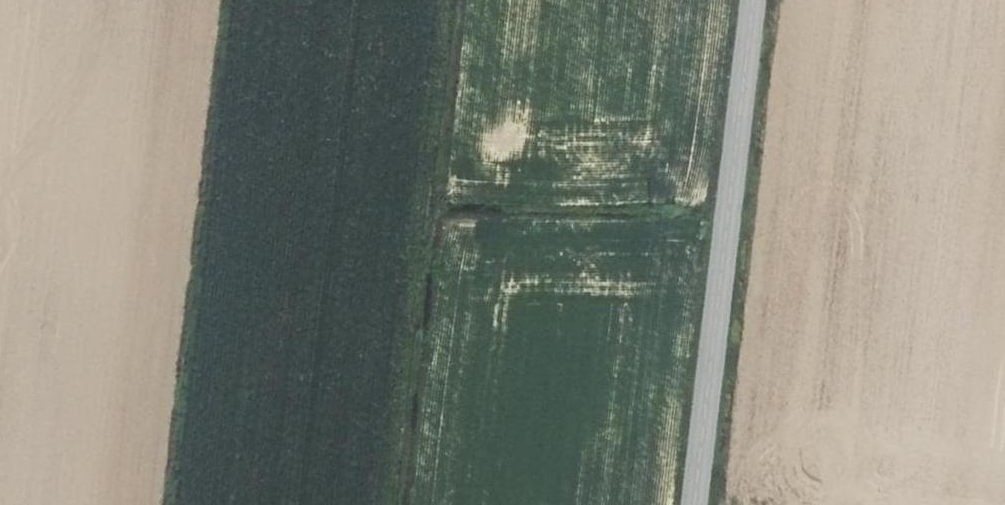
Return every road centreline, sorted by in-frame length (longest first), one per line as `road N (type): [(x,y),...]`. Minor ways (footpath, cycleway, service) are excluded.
road 1 (tertiary): [(754,0),(696,504)]

